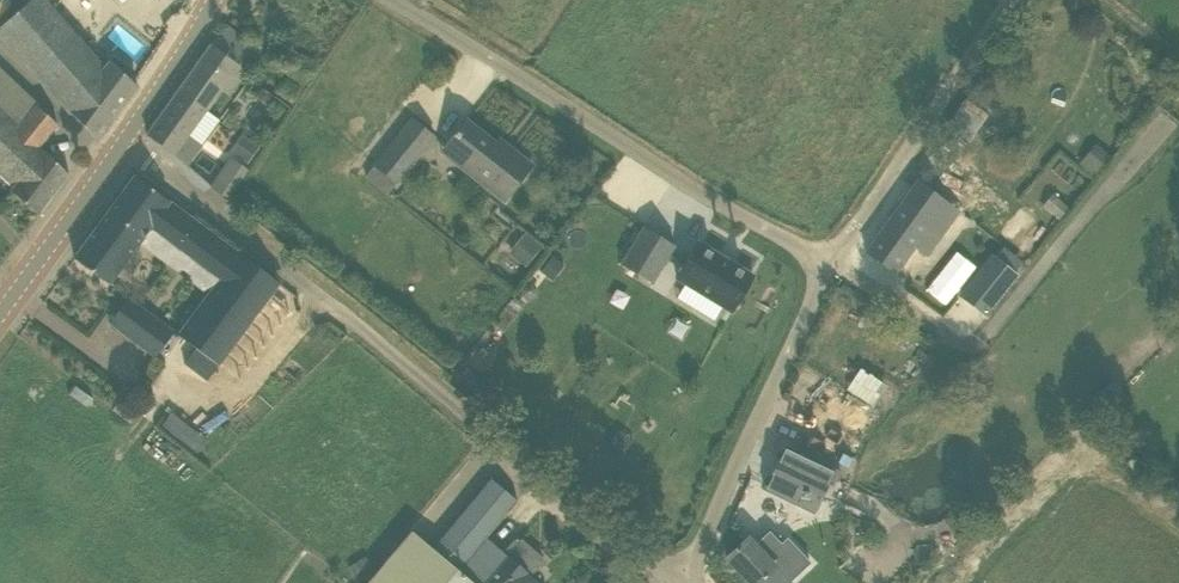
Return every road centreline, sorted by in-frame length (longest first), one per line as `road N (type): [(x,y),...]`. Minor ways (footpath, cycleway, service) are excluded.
road 1 (unclassified): [(677,578),(558,494),(122,144)]
road 2 (unclassified): [(829,263),(697,193),(390,0)]
road 3 (unclassified): [(677,578),(696,558),(829,263)]
road 4 (unclassified): [(829,263),(1010,0)]
road 5 (tertiary): [(122,144),(0,313)]
road 6 (tertiary): [(122,144),(214,0)]

